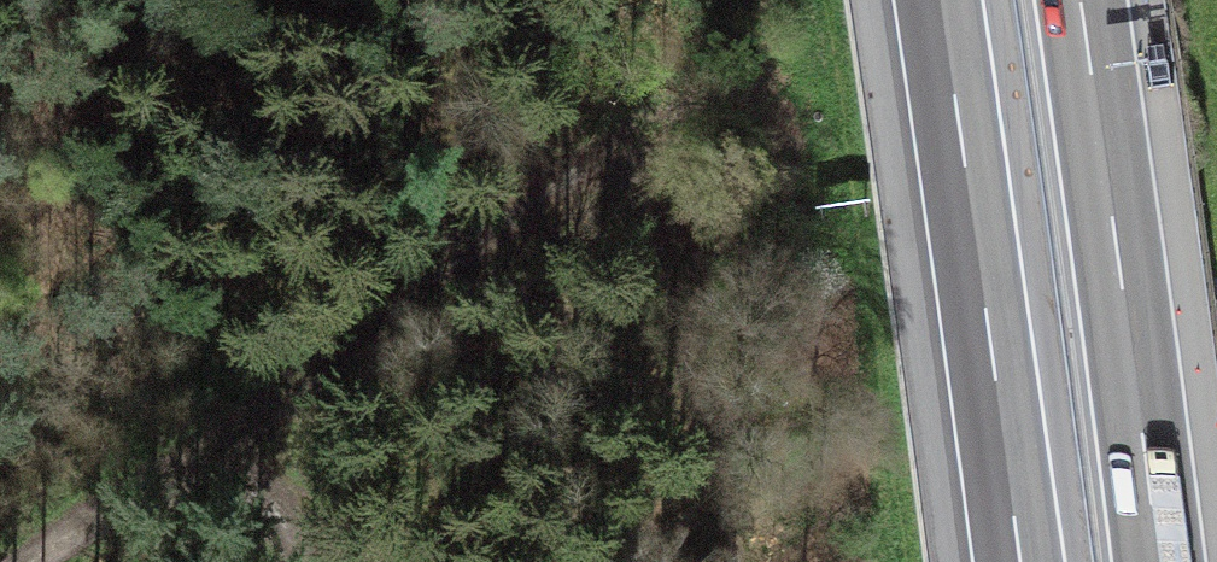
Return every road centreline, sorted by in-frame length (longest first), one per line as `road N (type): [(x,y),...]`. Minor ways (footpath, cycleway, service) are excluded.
road 1 (track): [(254,447),(600,160),(665,116),(766,104)]
road 2 (motorway): [(941,0),(1020,561)]
road 3 (motorway): [(1158,561),(1080,0)]
road 4 (track): [(33,561),(169,463),(217,440),(254,447)]
road 5 (track): [(324,561),(284,471),(254,447)]

